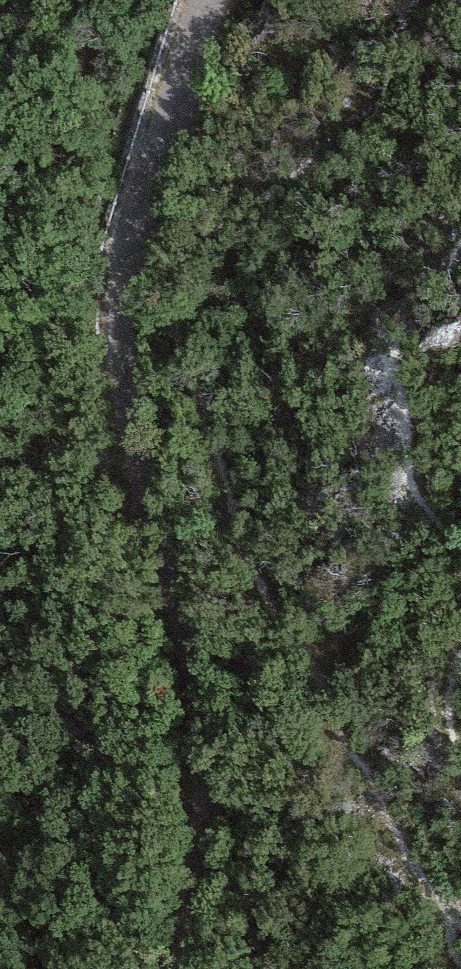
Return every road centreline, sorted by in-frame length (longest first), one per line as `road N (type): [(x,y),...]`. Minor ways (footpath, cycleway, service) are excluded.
road 1 (track): [(187,968),(210,793),(207,699),(142,453),(128,338),(132,259),(218,0)]
road 2 (track): [(132,259),(260,561),(443,906)]
road 3 (track): [(132,259),(333,308),(418,36),(290,0)]

